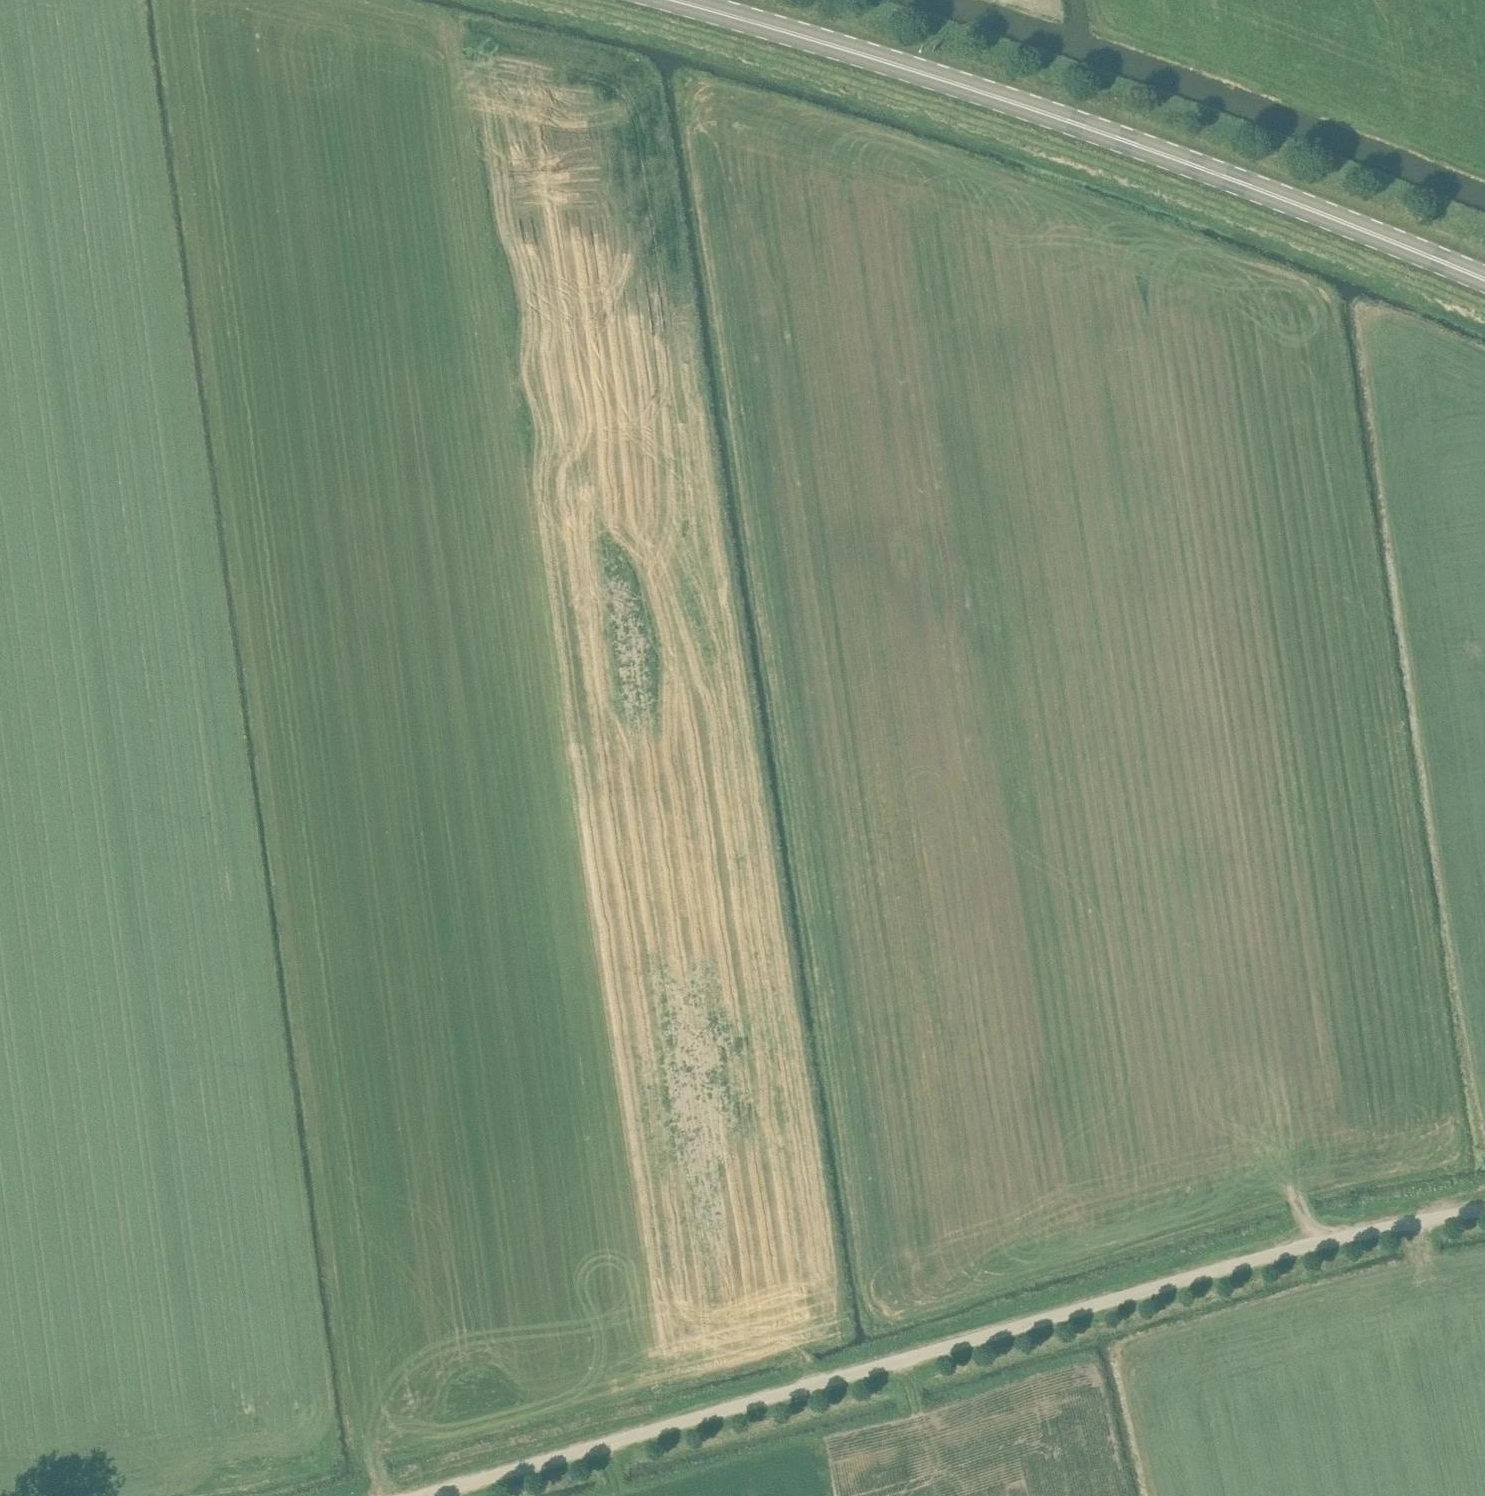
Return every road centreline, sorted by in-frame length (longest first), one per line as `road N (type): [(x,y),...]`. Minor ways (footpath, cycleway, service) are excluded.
road 1 (unclassified): [(410,1495),(1325,1234),(1484,1201)]
road 2 (primary): [(1484,279),(1115,137),(675,0)]

